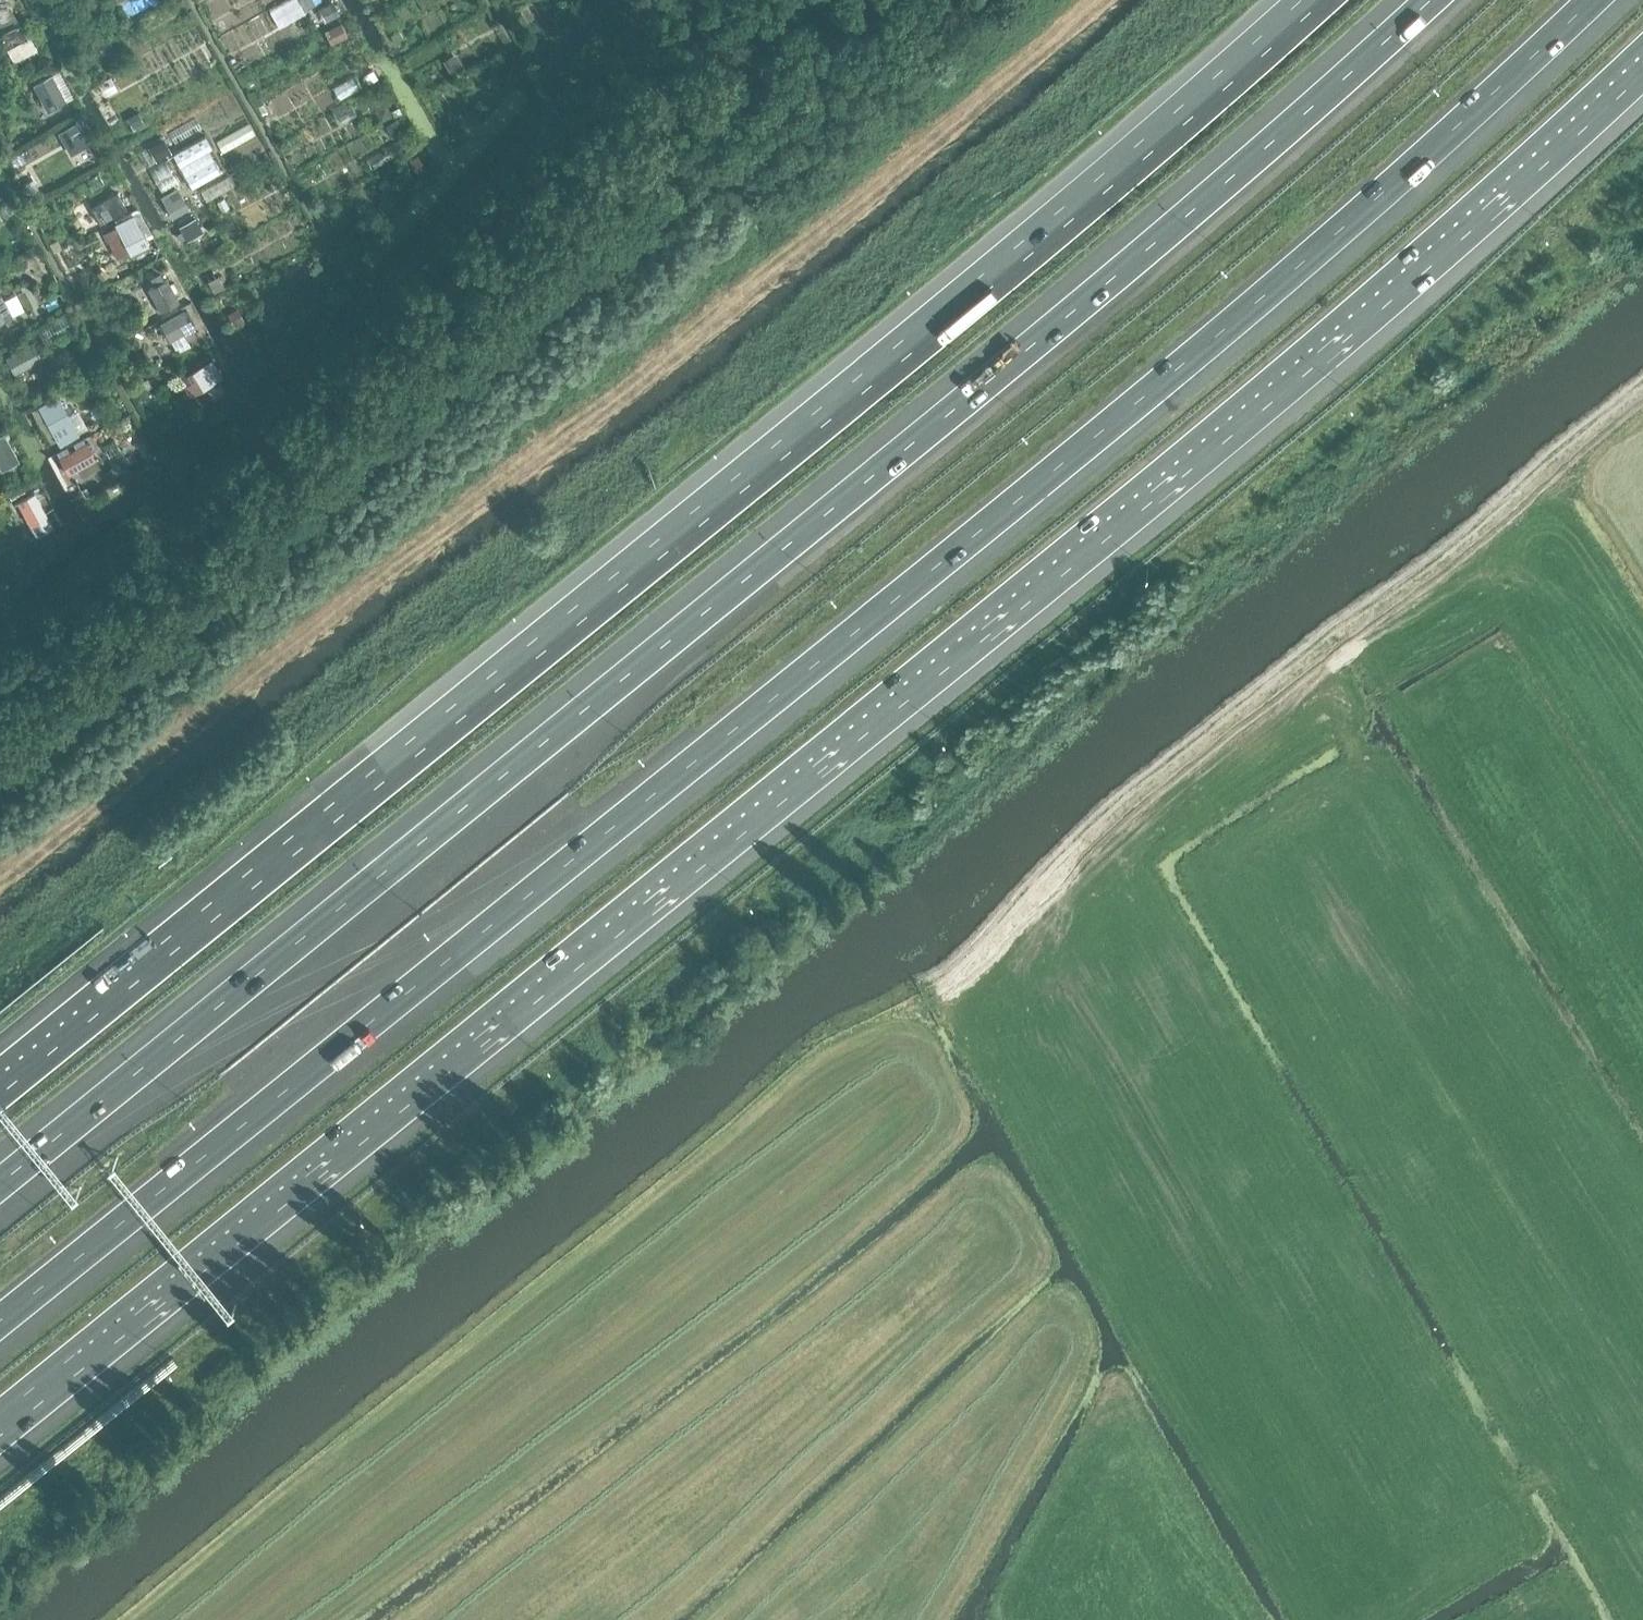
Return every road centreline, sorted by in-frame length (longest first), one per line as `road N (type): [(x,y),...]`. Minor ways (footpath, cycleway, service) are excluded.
road 1 (motorway): [(0,1430),(988,628),(1508,194),(1642,62)]
road 2 (motorway): [(0,1320),(1175,370),(1454,129),(1589,0)]
road 3 (motorway): [(1429,0),(921,438),(0,1183)]
road 4 (motorway): [(1316,0),(0,1082)]

